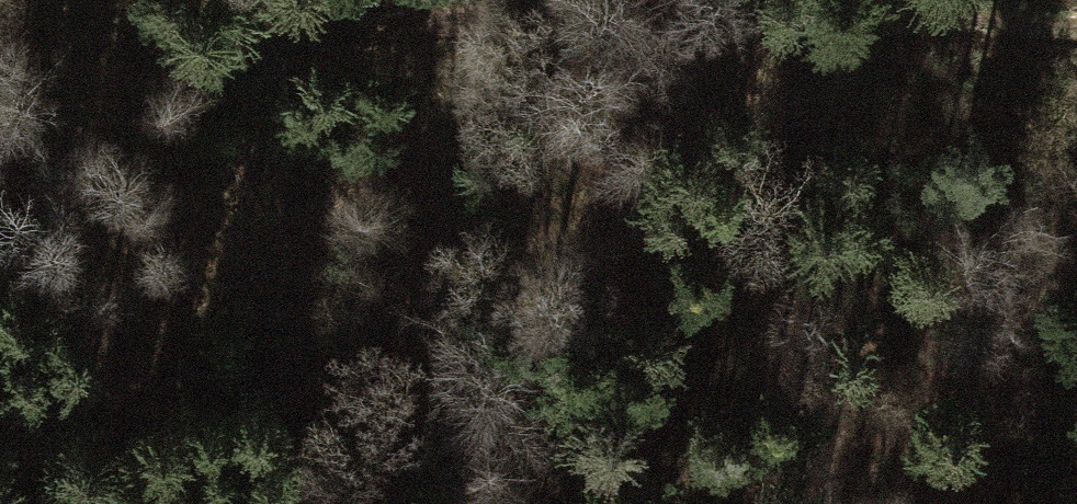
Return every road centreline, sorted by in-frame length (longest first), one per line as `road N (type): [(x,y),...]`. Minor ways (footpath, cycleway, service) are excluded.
road 1 (track): [(1076,35),(997,27),(330,40),(282,0)]
road 2 (track): [(667,203),(863,393)]
road 3 (track): [(330,40),(473,101)]

